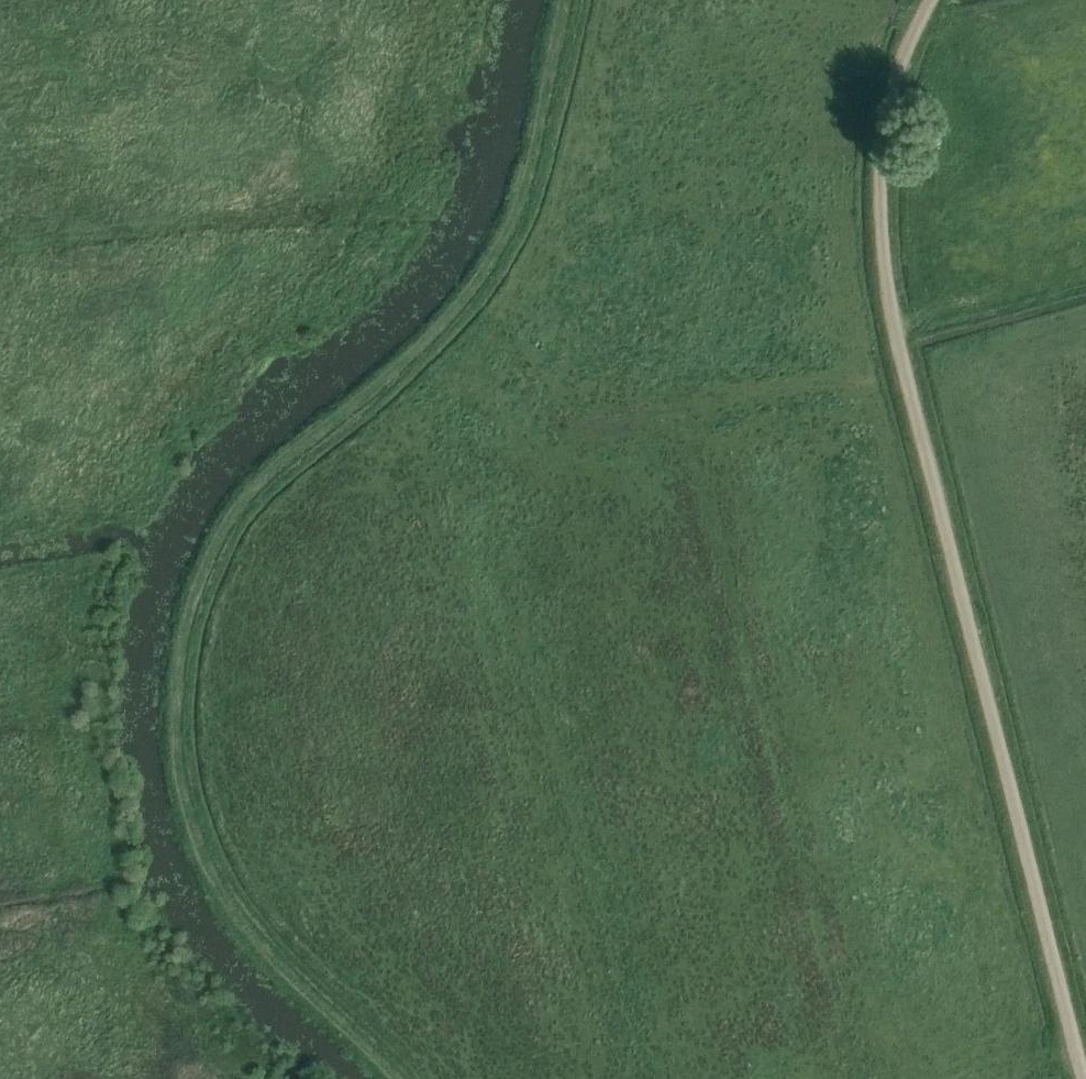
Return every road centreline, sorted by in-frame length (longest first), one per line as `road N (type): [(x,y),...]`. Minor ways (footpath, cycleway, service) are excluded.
road 1 (track): [(932,0),(904,65),(889,131),(884,258),(1082,1078)]

